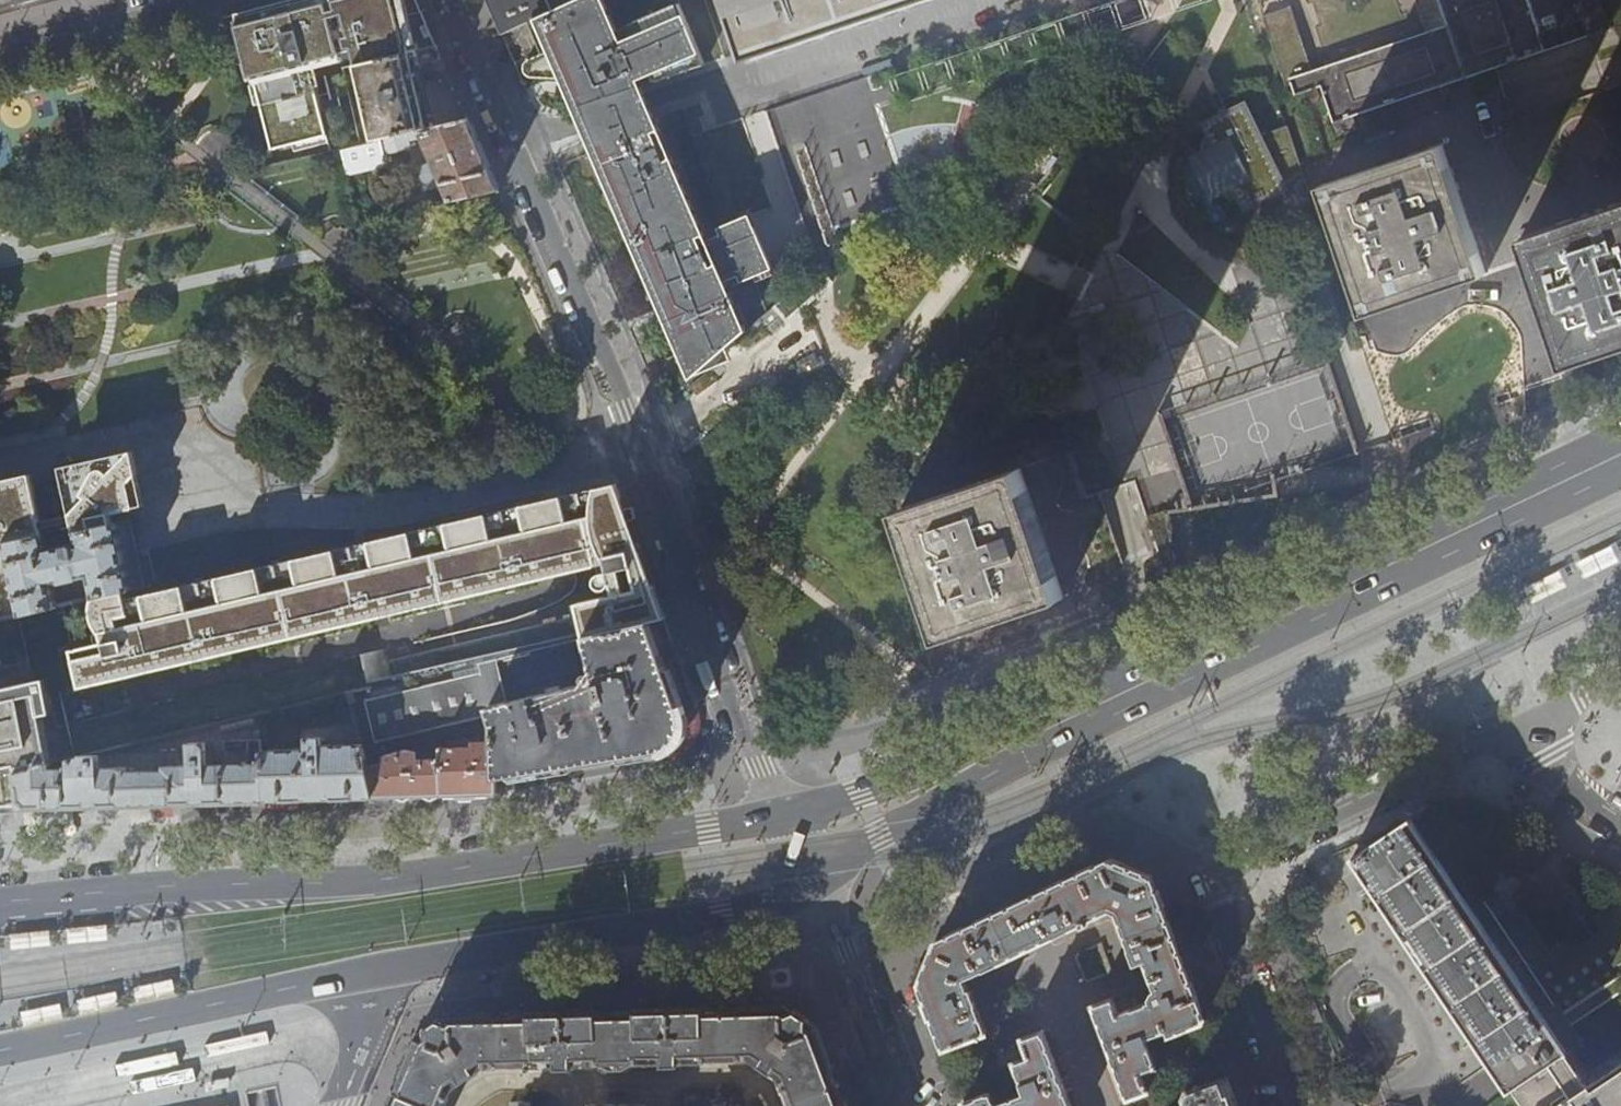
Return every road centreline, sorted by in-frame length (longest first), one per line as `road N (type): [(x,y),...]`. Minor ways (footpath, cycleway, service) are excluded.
road 1 (primary): [(1620,435),(960,753),(879,786),(779,813)]
road 2 (primary): [(817,884),(926,805),(1620,469)]
road 3 (residential): [(453,0),(626,410),(779,813)]
road 4 (primary): [(779,813),(388,878),(166,886),(0,904)]
road 5 (primary): [(372,970),(722,912),(817,884)]
road 6 (primary): [(0,1050),(372,970)]
road 7 (residential): [(1206,884),(1213,869),(1489,737)]
road 8 (residential): [(817,884),(906,1105)]
road 9 (residential): [(1294,1105),(1206,884)]
road 10 (residential): [(0,49),(187,0)]
road 11 (residential): [(1489,737),(1620,823)]
road 12 (residential): [(1620,675),(1489,737)]
road 13 (residential): [(372,970),(376,1004),(338,1105)]

